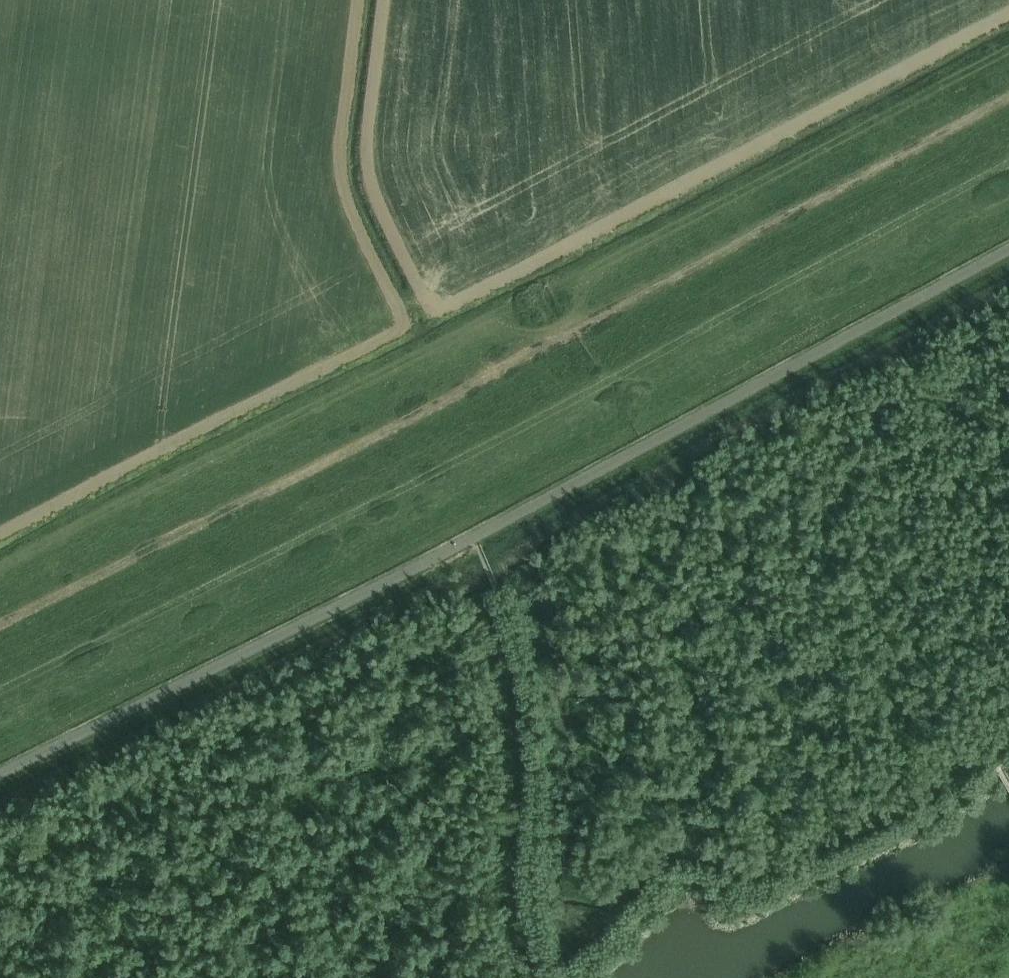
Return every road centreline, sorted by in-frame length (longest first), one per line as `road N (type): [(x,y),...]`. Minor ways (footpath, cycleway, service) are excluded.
road 1 (track): [(0,621),(1008,101)]

